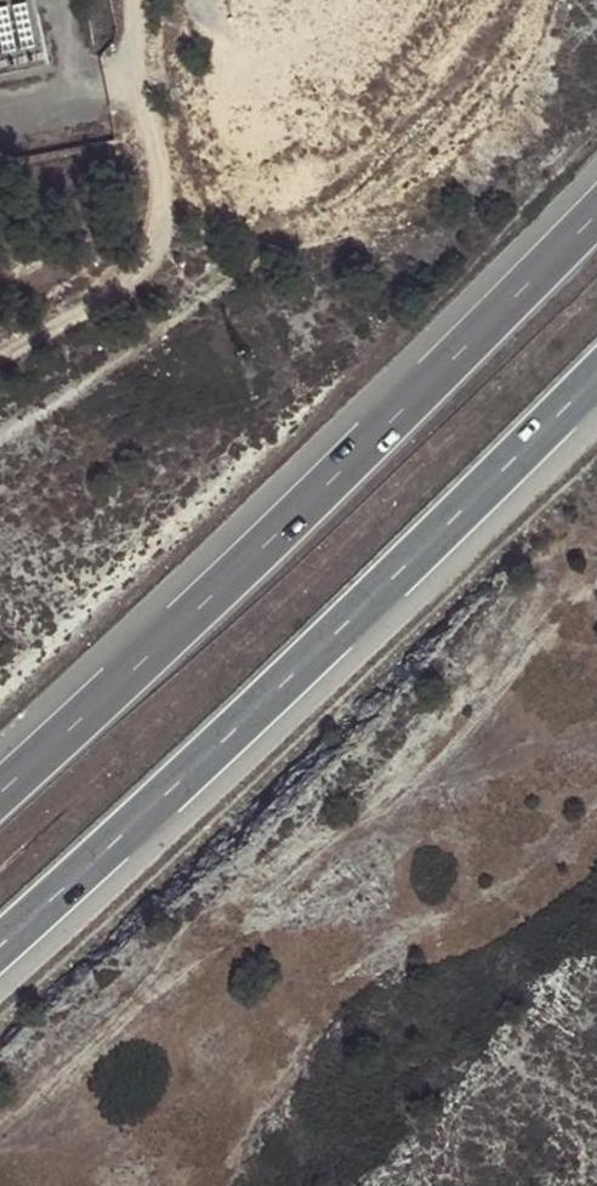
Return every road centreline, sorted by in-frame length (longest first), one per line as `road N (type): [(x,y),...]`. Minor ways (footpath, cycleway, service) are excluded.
road 1 (motorway): [(596,206),(0,805)]
road 2 (motorway): [(0,947),(596,368)]
road 3 (track): [(136,0),(164,231),(151,271),(0,355)]

